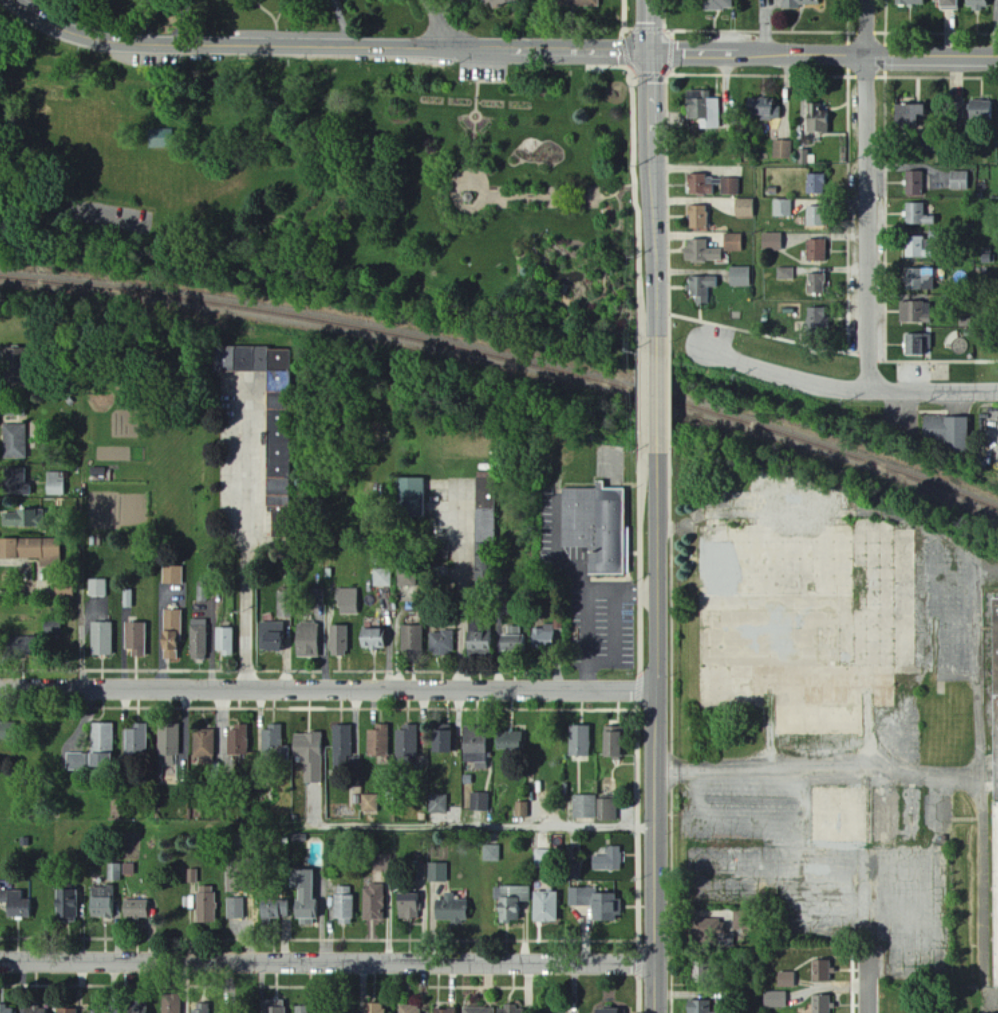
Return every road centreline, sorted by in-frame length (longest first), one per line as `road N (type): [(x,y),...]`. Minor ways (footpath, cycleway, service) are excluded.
road 1 (residential): [(11,0),(94,44),(997,55)]
road 2 (residential): [(0,681),(656,688)]
road 3 (residential): [(0,965),(655,960)]
road 4 (tertiary): [(656,453),(655,1012)]
road 5 (residential): [(871,0),(873,392)]
road 6 (residential): [(702,347),(810,387),(997,390)]
road 7 (tertiary): [(652,153),(655,338)]
road 8 (tertiary): [(651,0),(652,153)]

